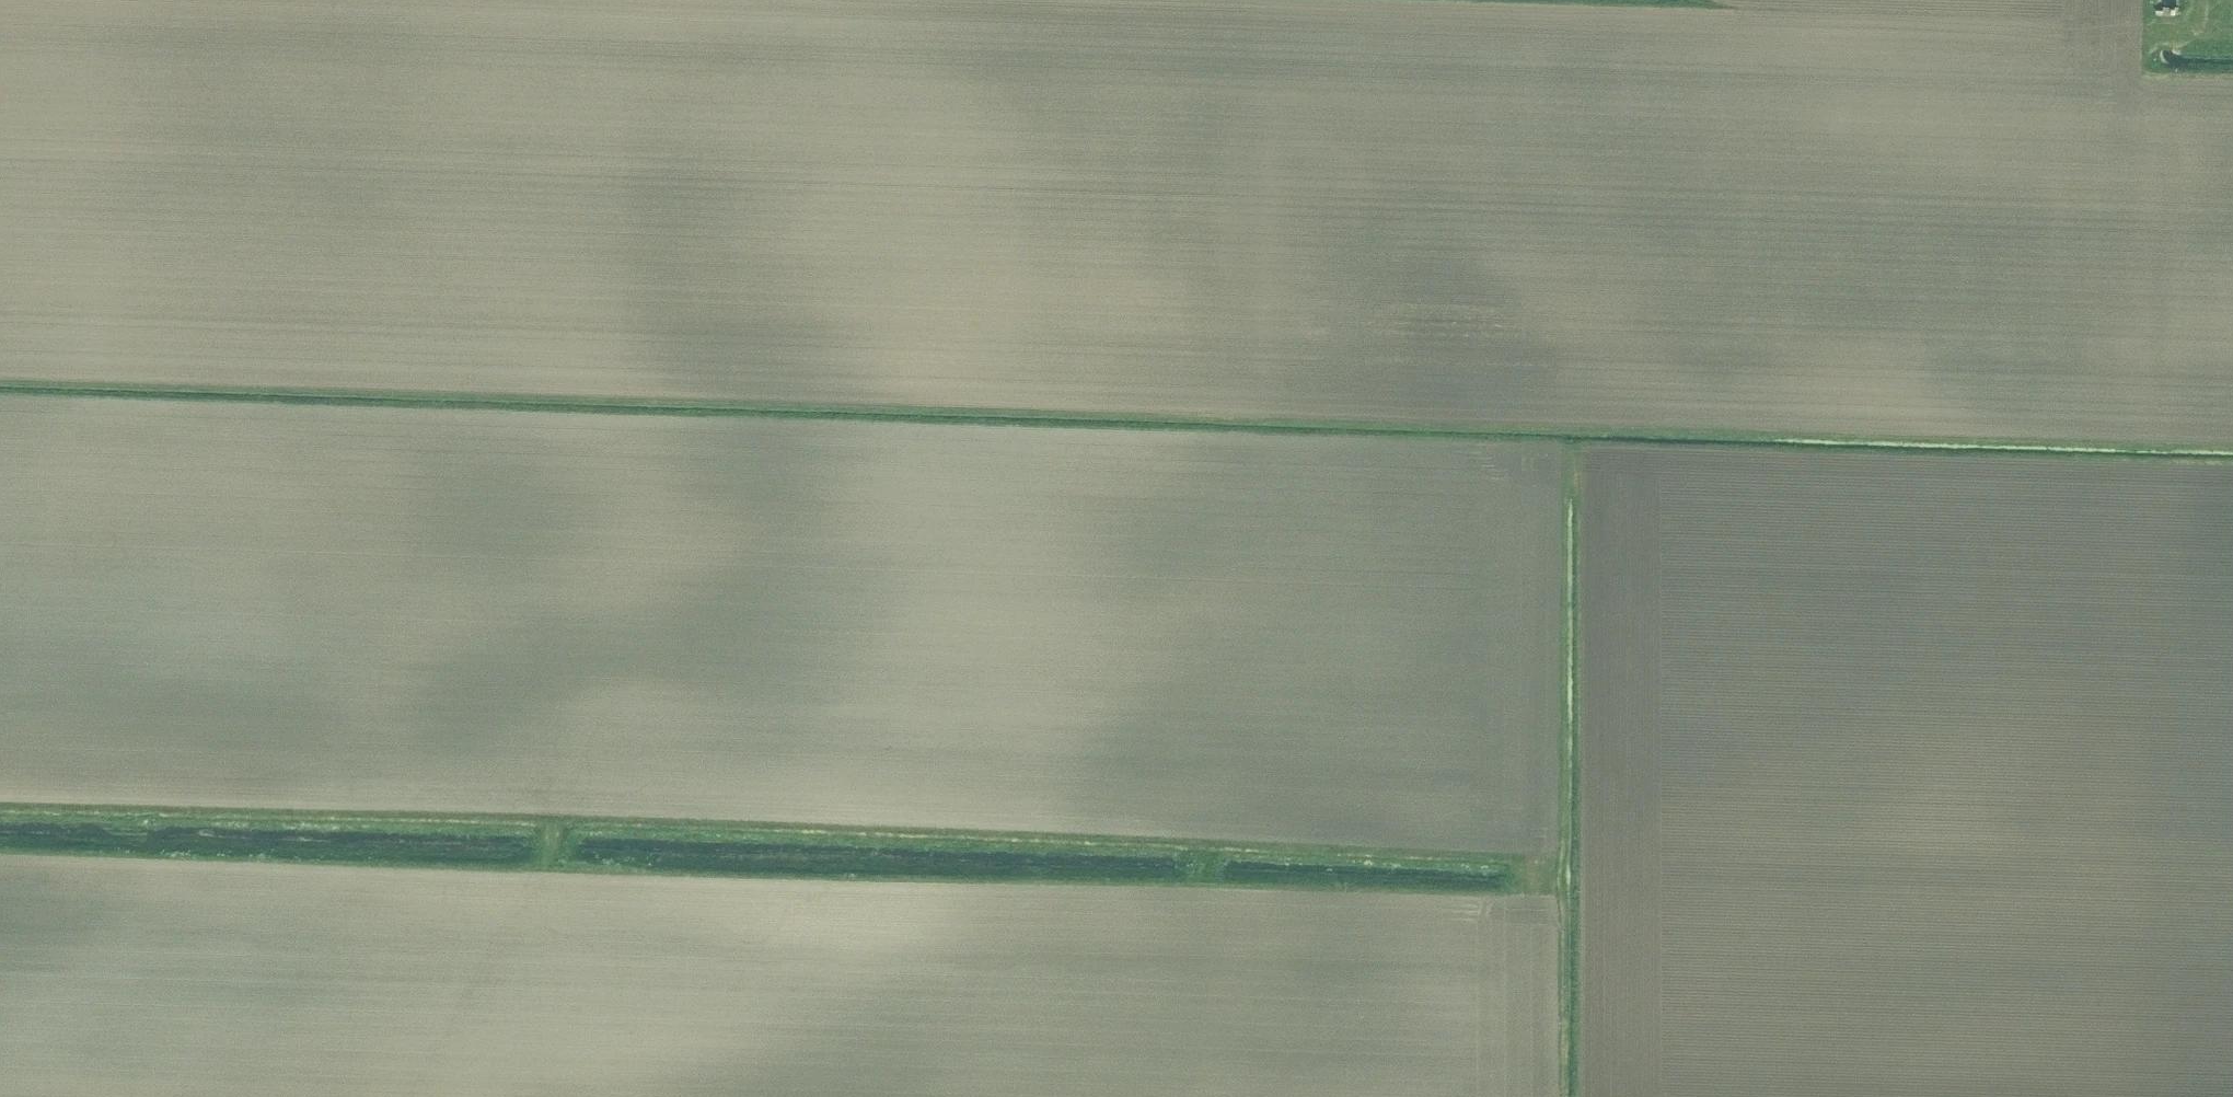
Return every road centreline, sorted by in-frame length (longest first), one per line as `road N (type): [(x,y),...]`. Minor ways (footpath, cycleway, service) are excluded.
road 1 (track): [(2033,32),(2232,37)]

